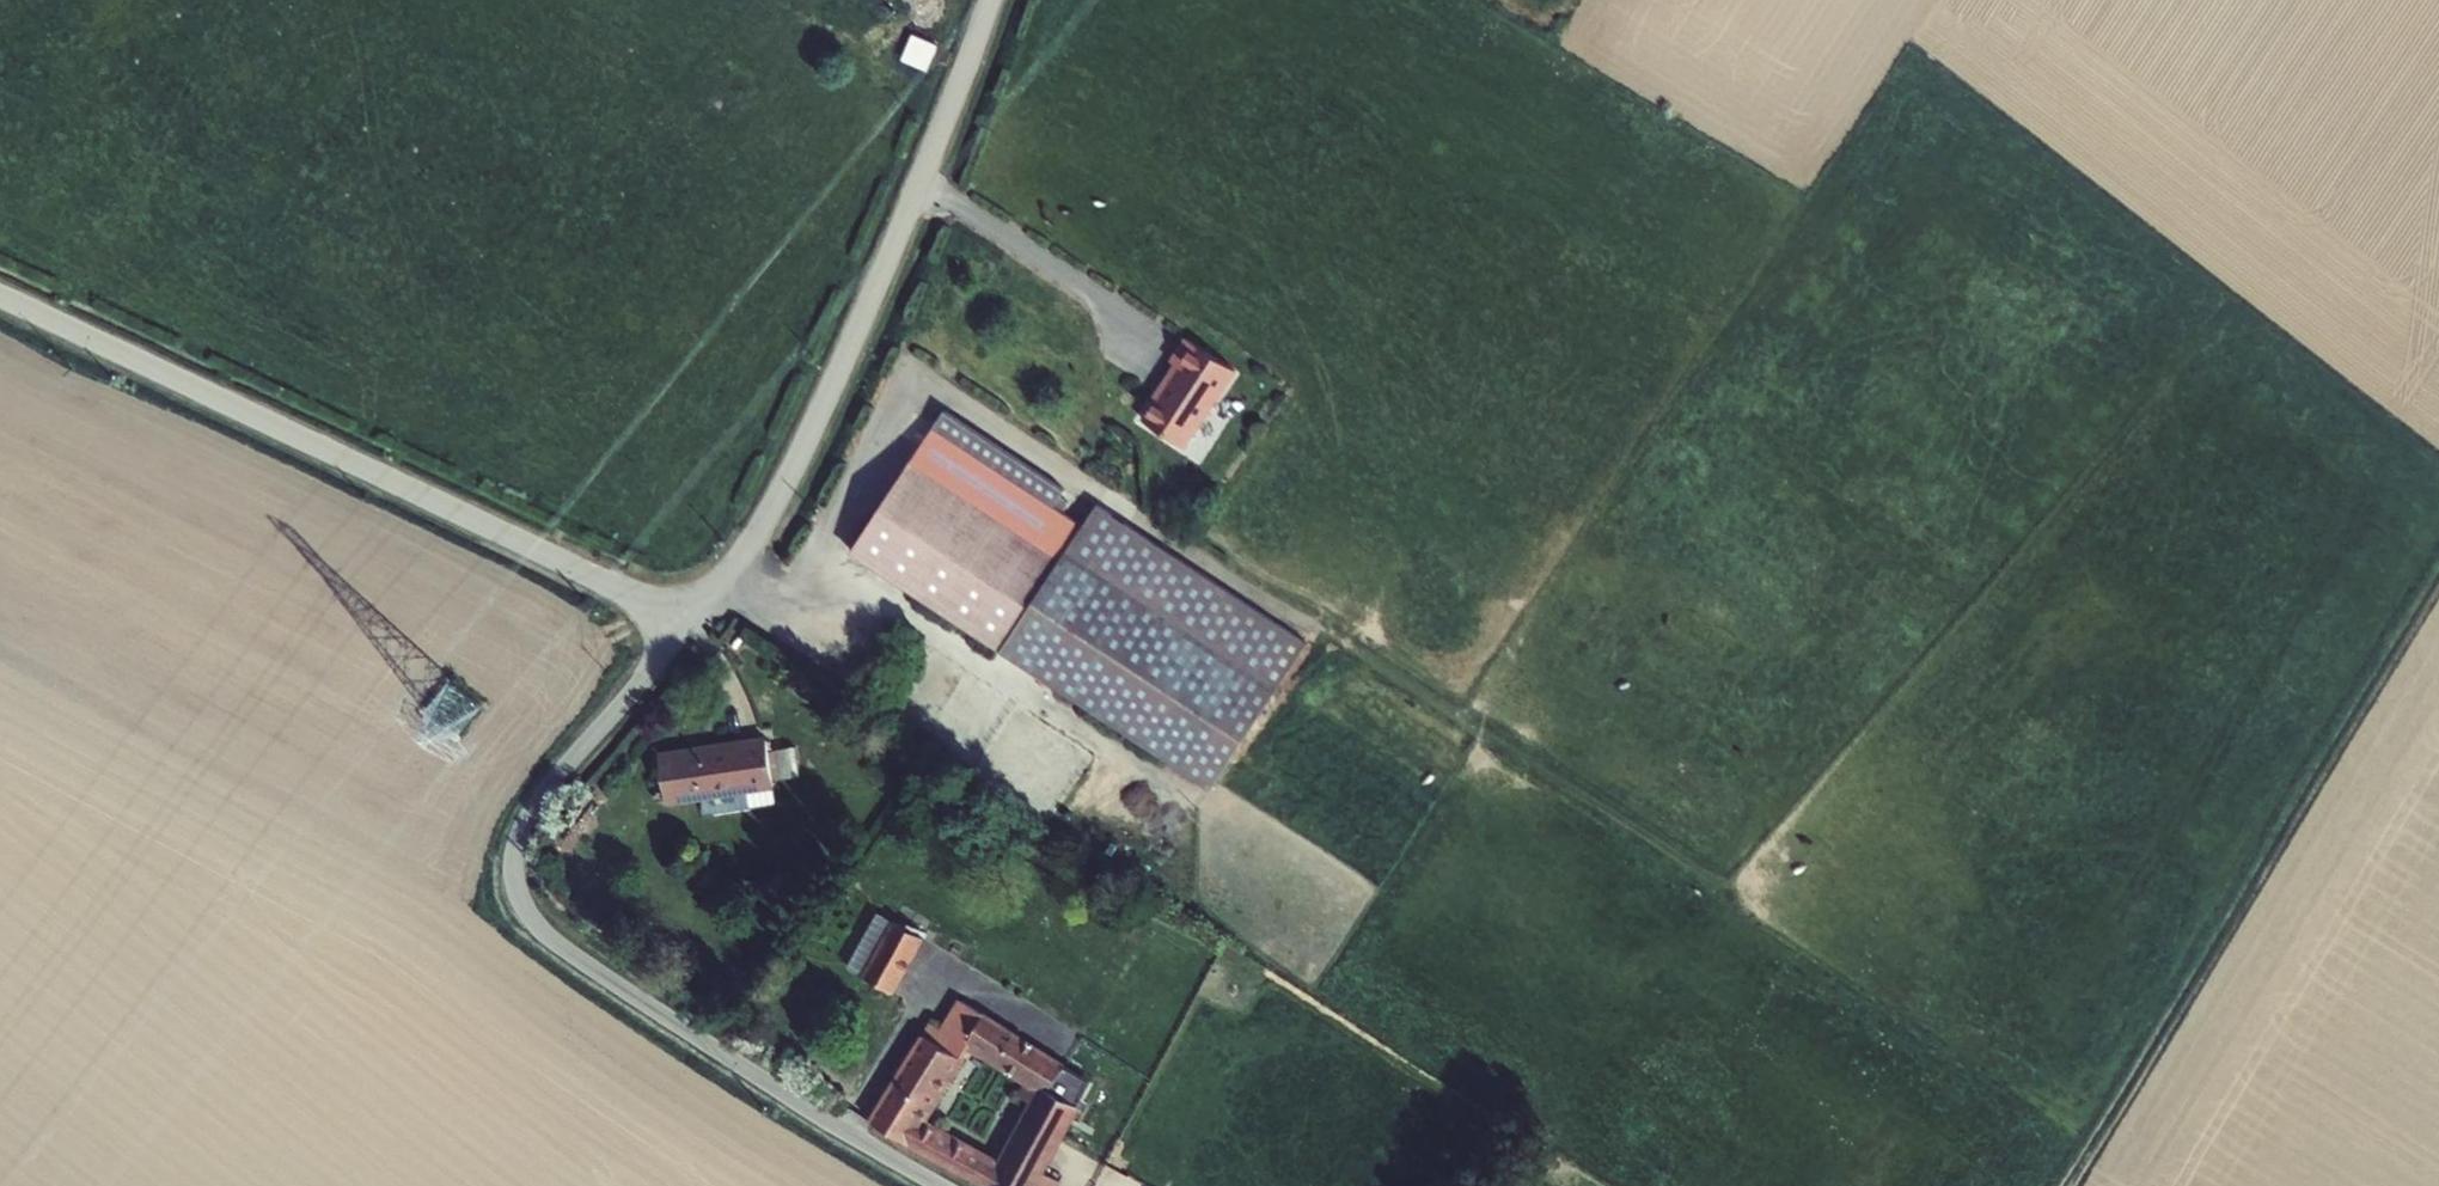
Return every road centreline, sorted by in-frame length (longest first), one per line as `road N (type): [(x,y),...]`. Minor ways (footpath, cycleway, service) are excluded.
road 1 (unclassified): [(686,628),(539,804),(516,853),(517,894),(559,947),(935,1185)]
road 2 (unclassified): [(0,295),(686,628)]
road 3 (track): [(2438,581),(2068,1185)]
road 4 (unclassified): [(686,628),(750,546),(790,474),(990,0)]

